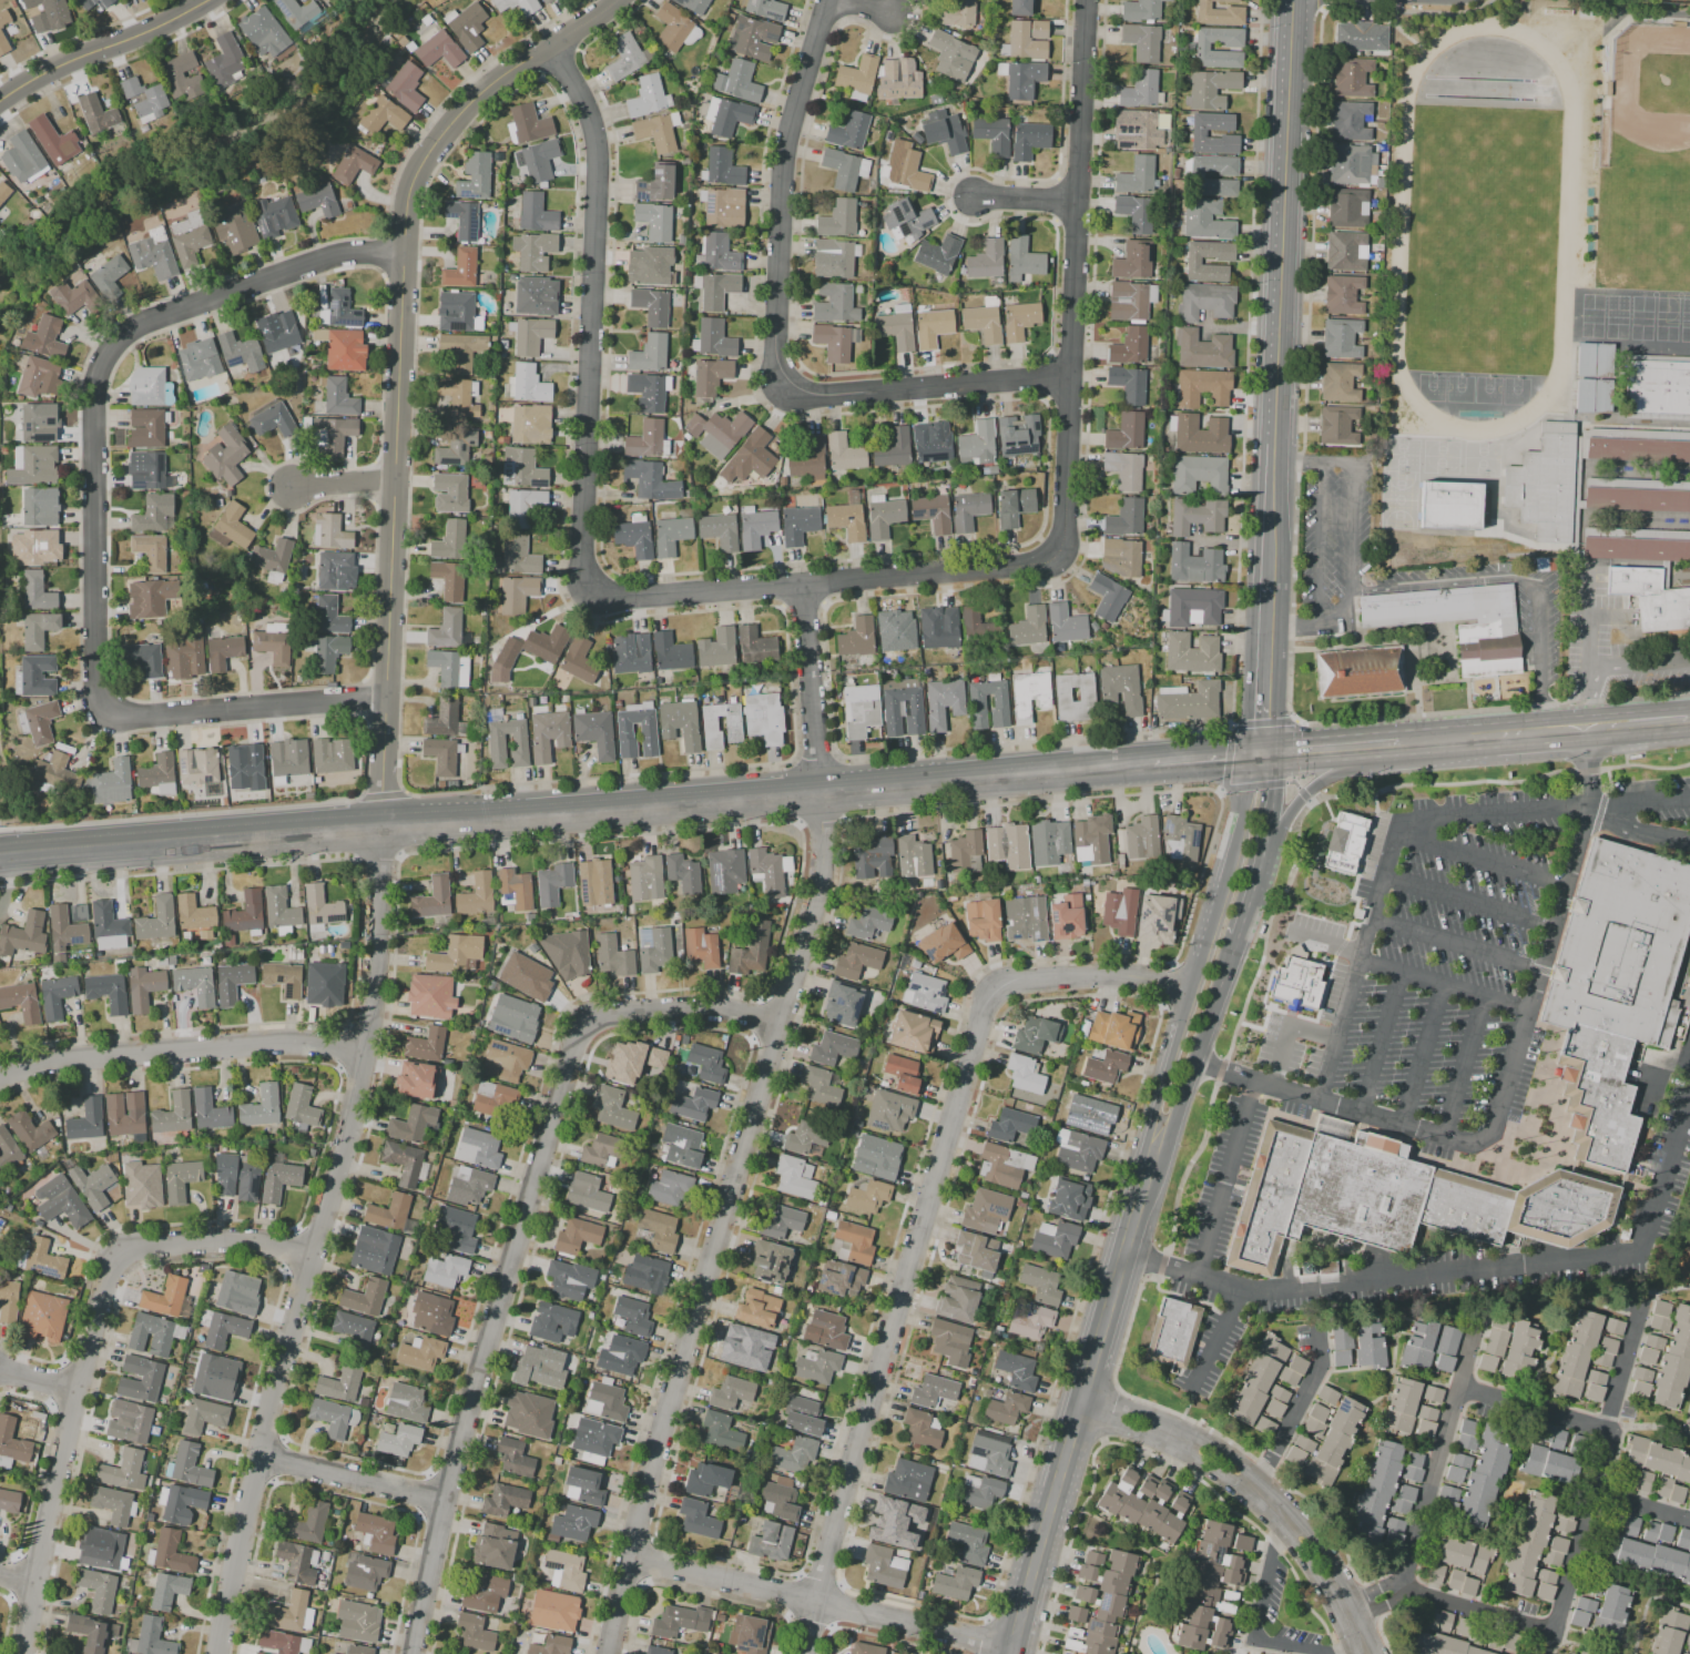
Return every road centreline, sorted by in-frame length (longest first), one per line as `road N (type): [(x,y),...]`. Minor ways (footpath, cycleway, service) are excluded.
road 1 (tertiary): [(1152,762),(0,853)]
road 2 (residential): [(407,244),(124,332),(96,362),(106,722),(385,698)]
road 3 (residential): [(613,0),(482,92),(427,152),(407,244),(380,823)]
road 4 (residential): [(819,790),(824,867),(638,1516),(608,1653)]
road 5 (residential): [(1189,990),(1116,975),(998,986),(980,1018),(805,1653)]
road 6 (residential): [(776,1022),(690,1007),(608,1014),(578,1028),(447,1480),(414,1653)]
road 7 (residential): [(380,823),(374,983),(356,1097),(267,1427),(223,1653)]
road 8 (residential): [(314,1252),(222,1239),(115,1256),(74,1394),(23,1653)]
road 9 (residential): [(553,49),(598,126),(582,530),(597,591)]
road 10 (residential): [(1059,552),(1082,0)]
road 11 (secondary): [(1155,1145),(1011,1653)]
road 12 (residential): [(1059,552),(803,586),(597,591)]
road 13 (secondary): [(1294,0),(1275,432)]
road 14 (residential): [(1382,1653),(1323,1542),(1260,1479),(1178,1428),(1123,1406),(1079,1406)]
road 15 (secondary): [(1263,753),(1243,788),(1151,1112),(1155,1145)]
road 16 (residential): [(842,0),(795,142),(786,393)]
road 17 (residential): [(1012,1648),(630,1556)]
road 18 (residential): [(1079,1406),(1171,1445),(1250,1495),(1303,1557),(1355,1653)]
road 19 (residential): [(1643,1298),(1605,1430),(1611,1442),(1542,1653)]
road 20 (residential): [(364,1053),(278,1043),(55,1061),(0,1079)]
road 21 (residential): [(1067,375),(786,393)]
road 22 (residential): [(1478,1326),(1401,1590)]
road 23 (residential): [(1554,1633),(1401,1590),(1336,1617)]
road 24 (residential): [(205,0),(0,100)]
road 25 (residential): [(803,586),(819,790)]
road 26 (tertiary): [(1588,728),(1396,743)]
road 27 (secondary): [(1238,936),(1275,784),(1263,753)]
road 28 (residential): [(1317,1326),(1322,1364),(1250,1495)]
road 29 (residential): [(441,1502),(262,1450)]
road 30 (secondary): [(1155,1145),(1175,1117),(1220,987)]
road 31 (secondary): [(1270,588),(1263,753)]
road 32 (secondary): [(1275,432),(1270,588)]
road 33 (residential): [(1605,1430),(1459,1388)]
road 34 (tertiary): [(1396,743),(1263,753)]
road 35 (tertiary): [(1264,842),(1353,747)]

